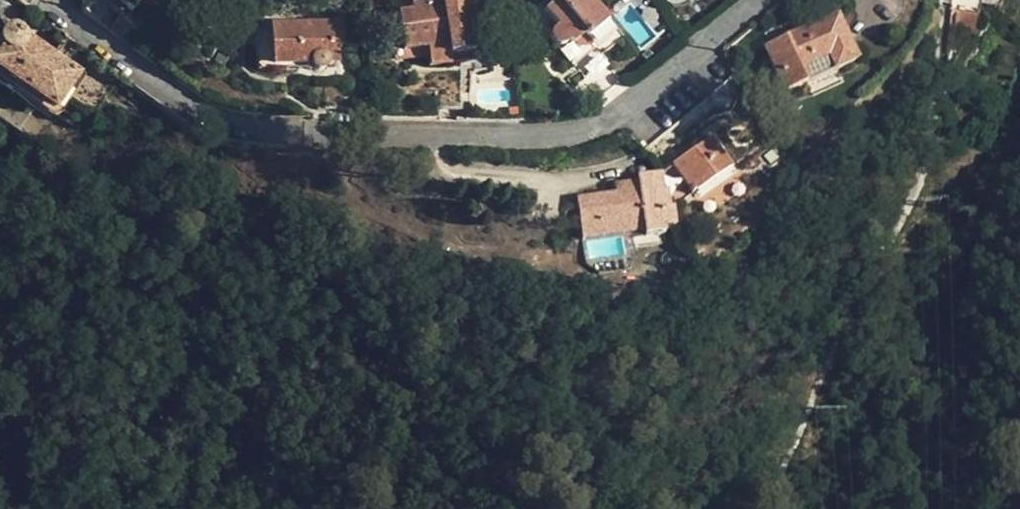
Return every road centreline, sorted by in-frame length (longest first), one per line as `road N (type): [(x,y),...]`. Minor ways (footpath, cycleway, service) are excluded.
road 1 (residential): [(41,0),(149,77),(220,115),(299,132),(545,139),(607,124),(751,0)]

